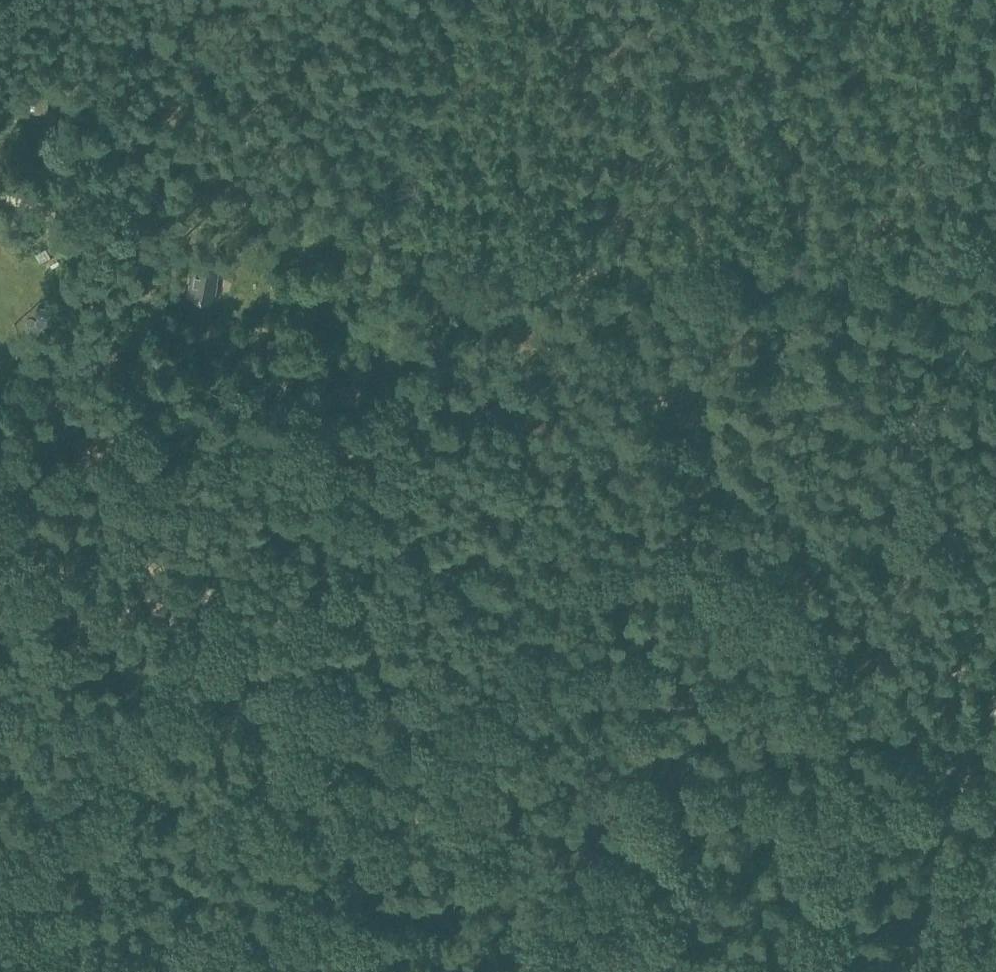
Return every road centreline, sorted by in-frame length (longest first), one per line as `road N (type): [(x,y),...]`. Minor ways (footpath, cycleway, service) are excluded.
road 1 (track): [(394,231),(654,241),(995,291)]
road 2 (unclassified): [(908,971),(963,750),(995,678)]

